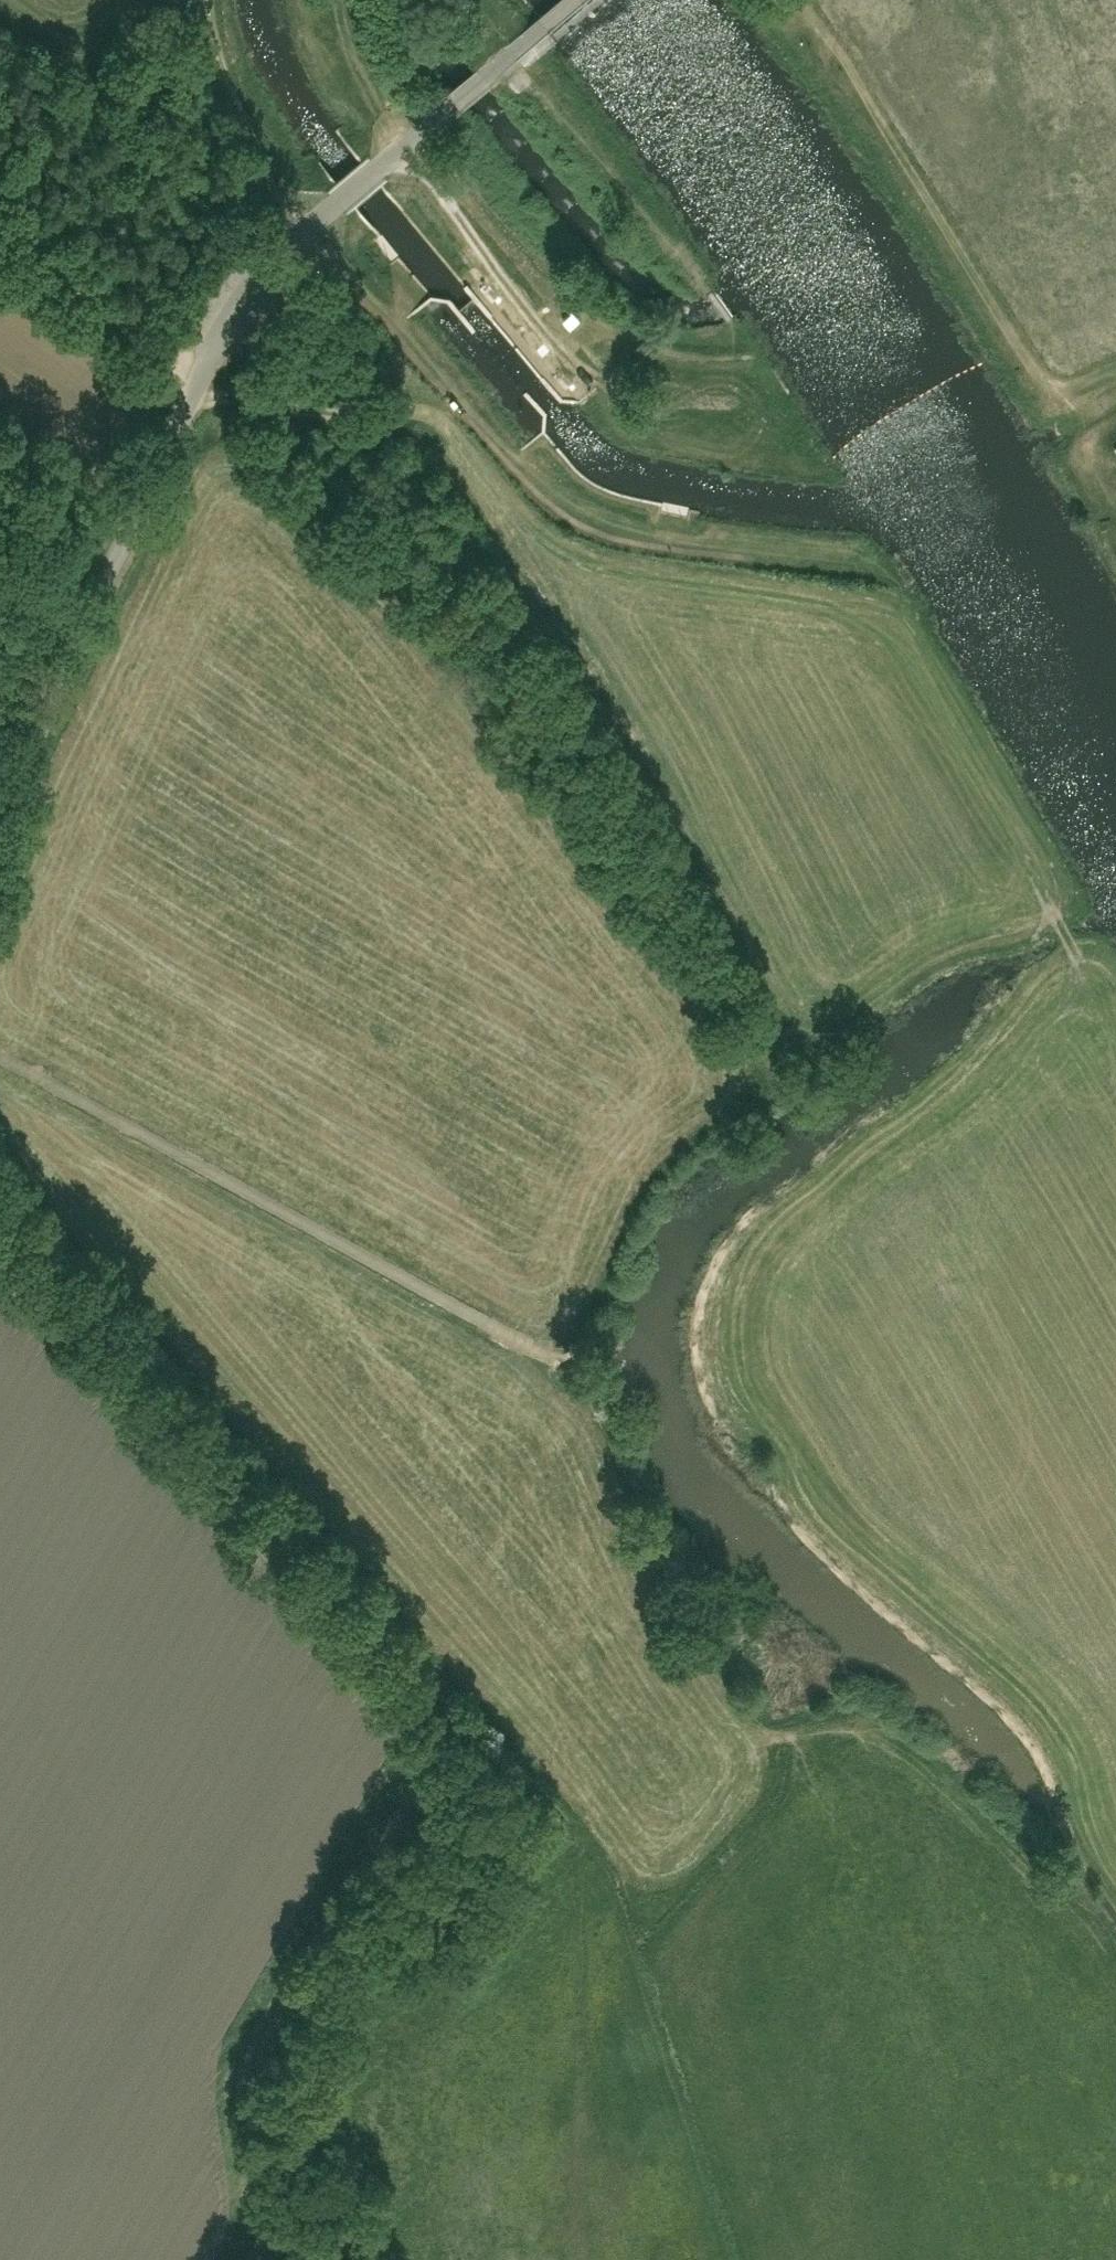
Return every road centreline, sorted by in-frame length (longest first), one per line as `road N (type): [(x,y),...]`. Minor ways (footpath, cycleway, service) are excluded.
road 1 (track): [(0,1256),(409,1712),(415,1730),(415,1765),(258,2037),(244,2088),(263,2197),(244,2259)]
road 2 (unclassified): [(0,797),(203,371),(265,271),(576,0)]
road 3 (track): [(802,0),(1069,428)]
road 4 (track): [(0,225),(154,346),(203,371)]
road 5 (track): [(193,392),(285,409),(417,408)]

